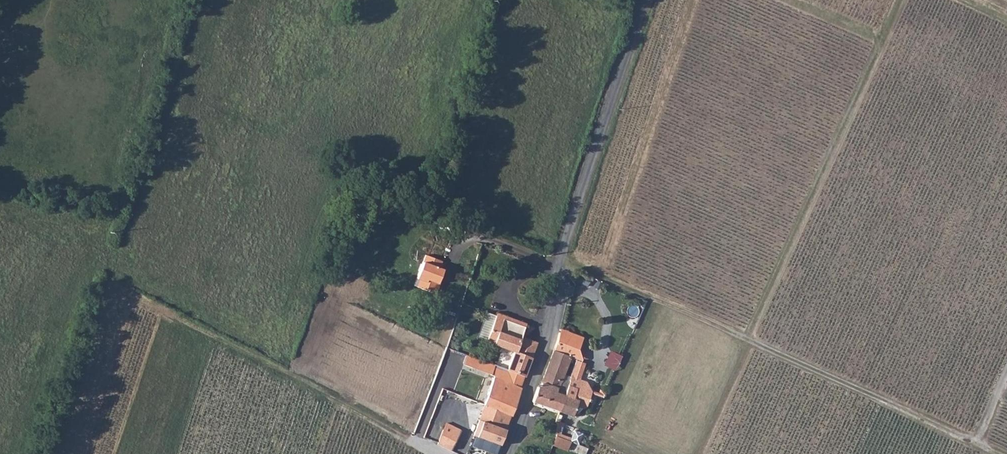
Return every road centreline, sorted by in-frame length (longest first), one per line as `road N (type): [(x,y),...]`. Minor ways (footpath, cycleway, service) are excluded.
road 1 (track): [(1006,375),(977,444),(559,261)]
road 2 (unclassified): [(645,0),(559,261),(557,300),(508,453)]
road 3 (track): [(900,0),(745,338)]

